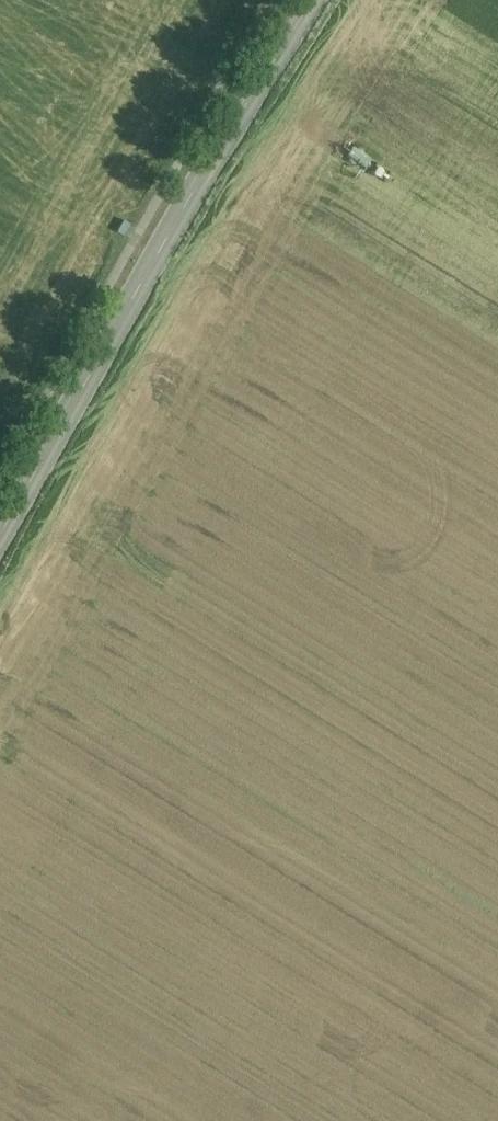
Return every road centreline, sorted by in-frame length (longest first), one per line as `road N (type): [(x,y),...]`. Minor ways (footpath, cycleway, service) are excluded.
road 1 (tertiary): [(0,535),(210,163),(313,0)]

